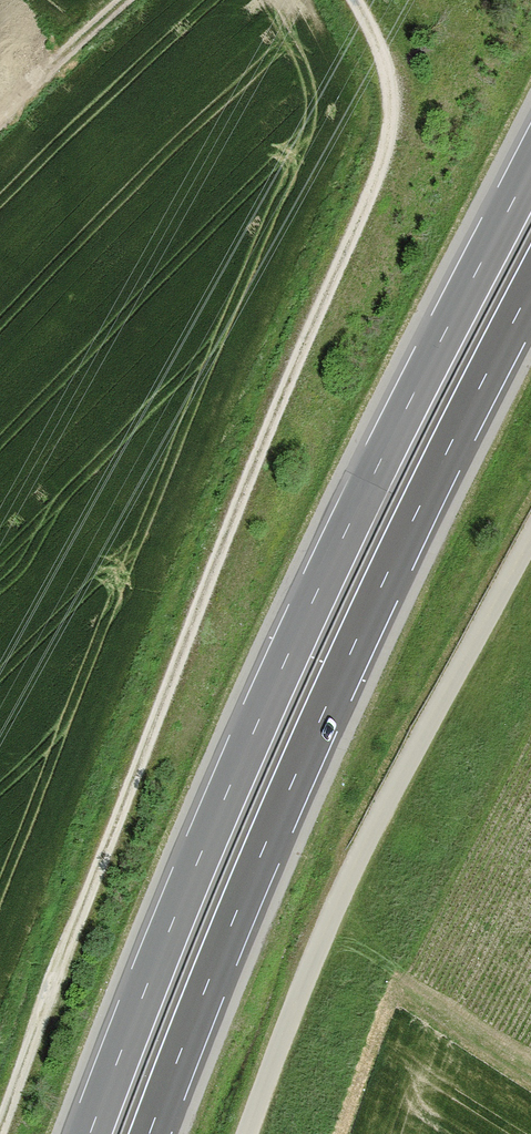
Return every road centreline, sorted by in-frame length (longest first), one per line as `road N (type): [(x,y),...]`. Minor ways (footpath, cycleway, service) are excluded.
road 1 (track): [(356,0),(390,77),(384,151),(248,479),(1,1133)]
road 2 (trunk): [(530,159),(367,479),(238,756),(86,1133)]
road 3 (trunk): [(158,1133),(357,651),(530,302)]
road 4 (unclassified): [(530,540),(342,892),(249,1133)]
road 5 (track): [(0,112),(126,0)]
road 6 (track): [(394,980),(530,1072)]

